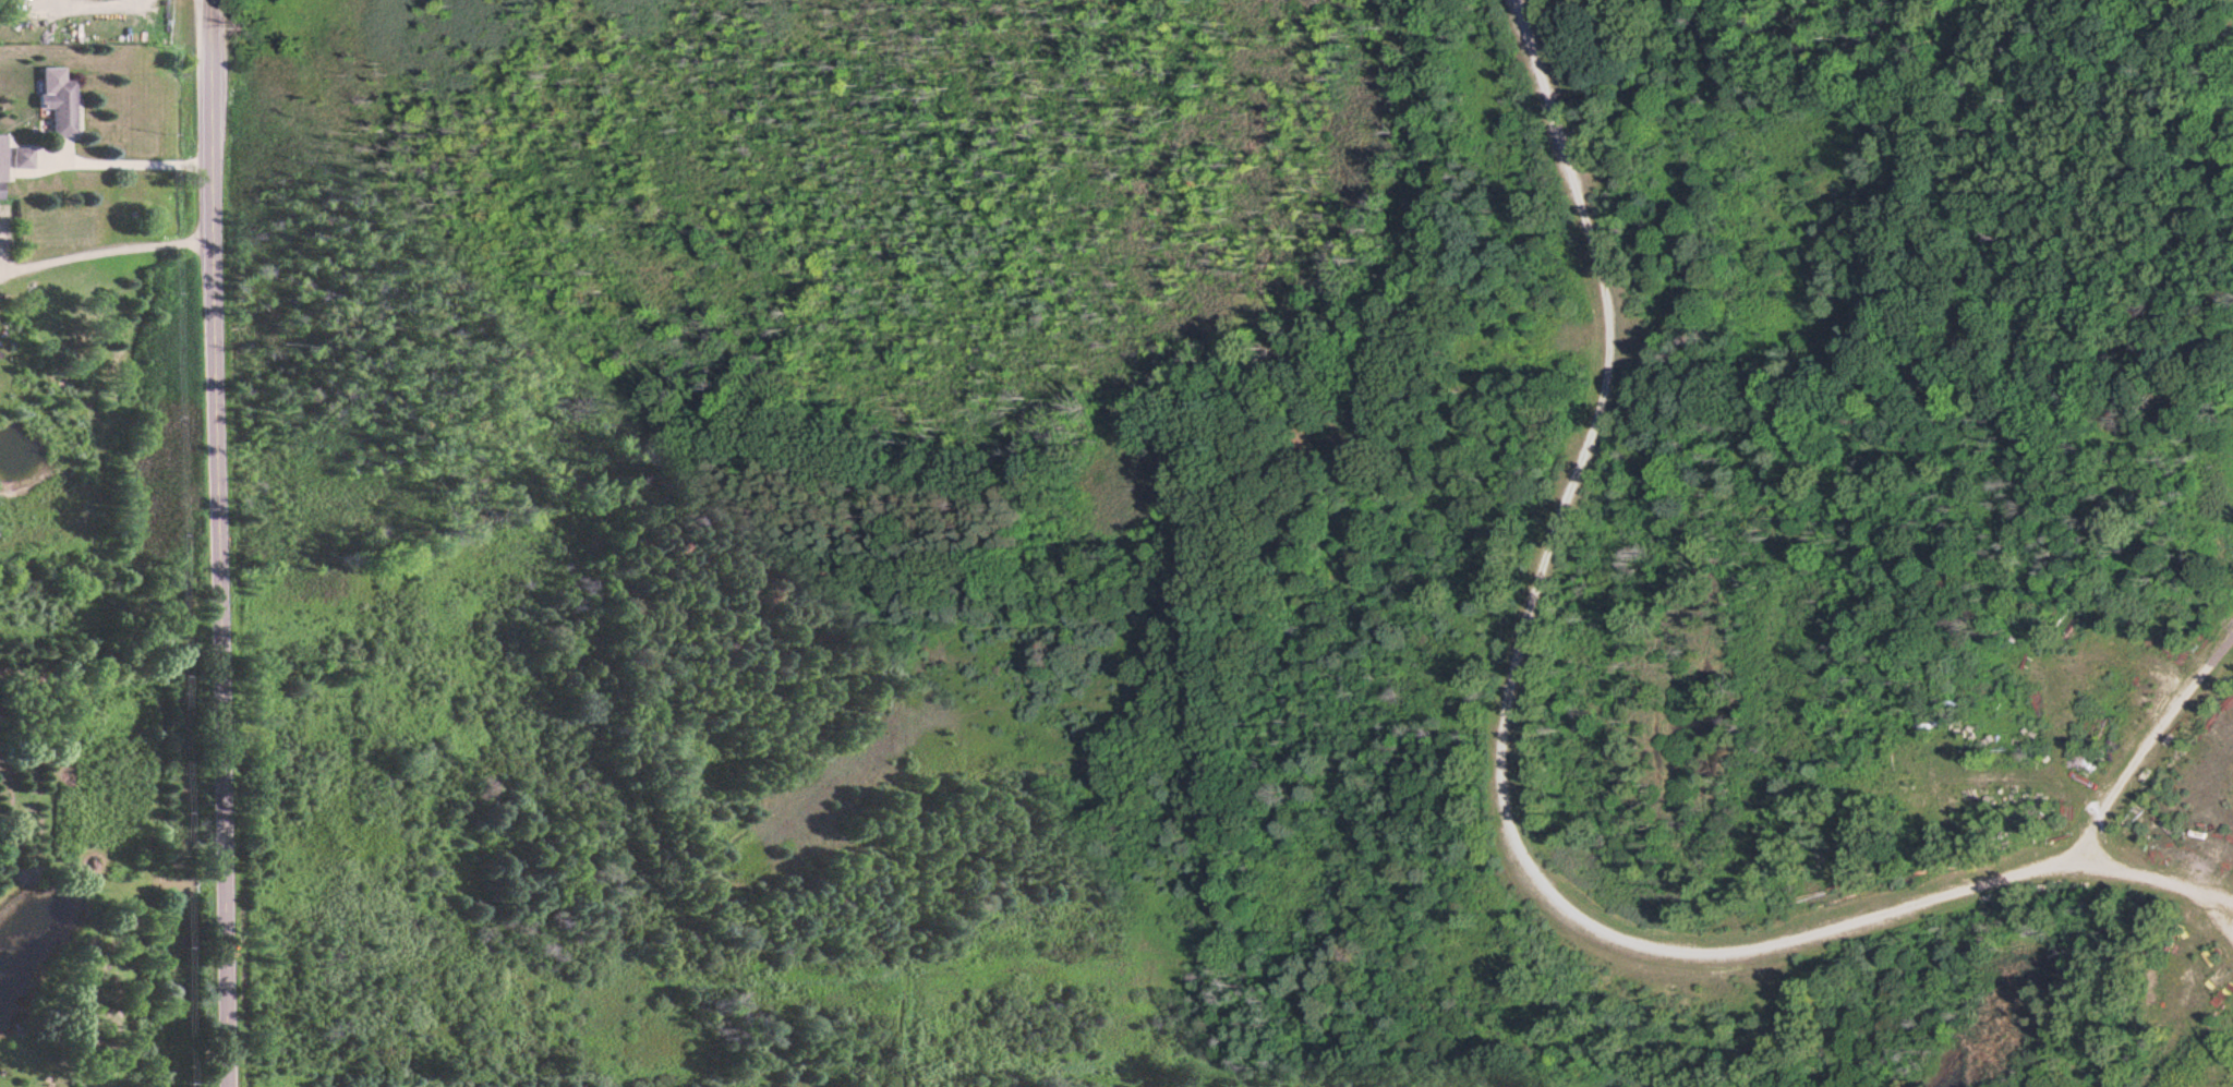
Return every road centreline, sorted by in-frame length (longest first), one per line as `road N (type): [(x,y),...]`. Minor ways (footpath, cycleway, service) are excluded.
road 1 (tertiary): [(206,0),(224,1086)]

